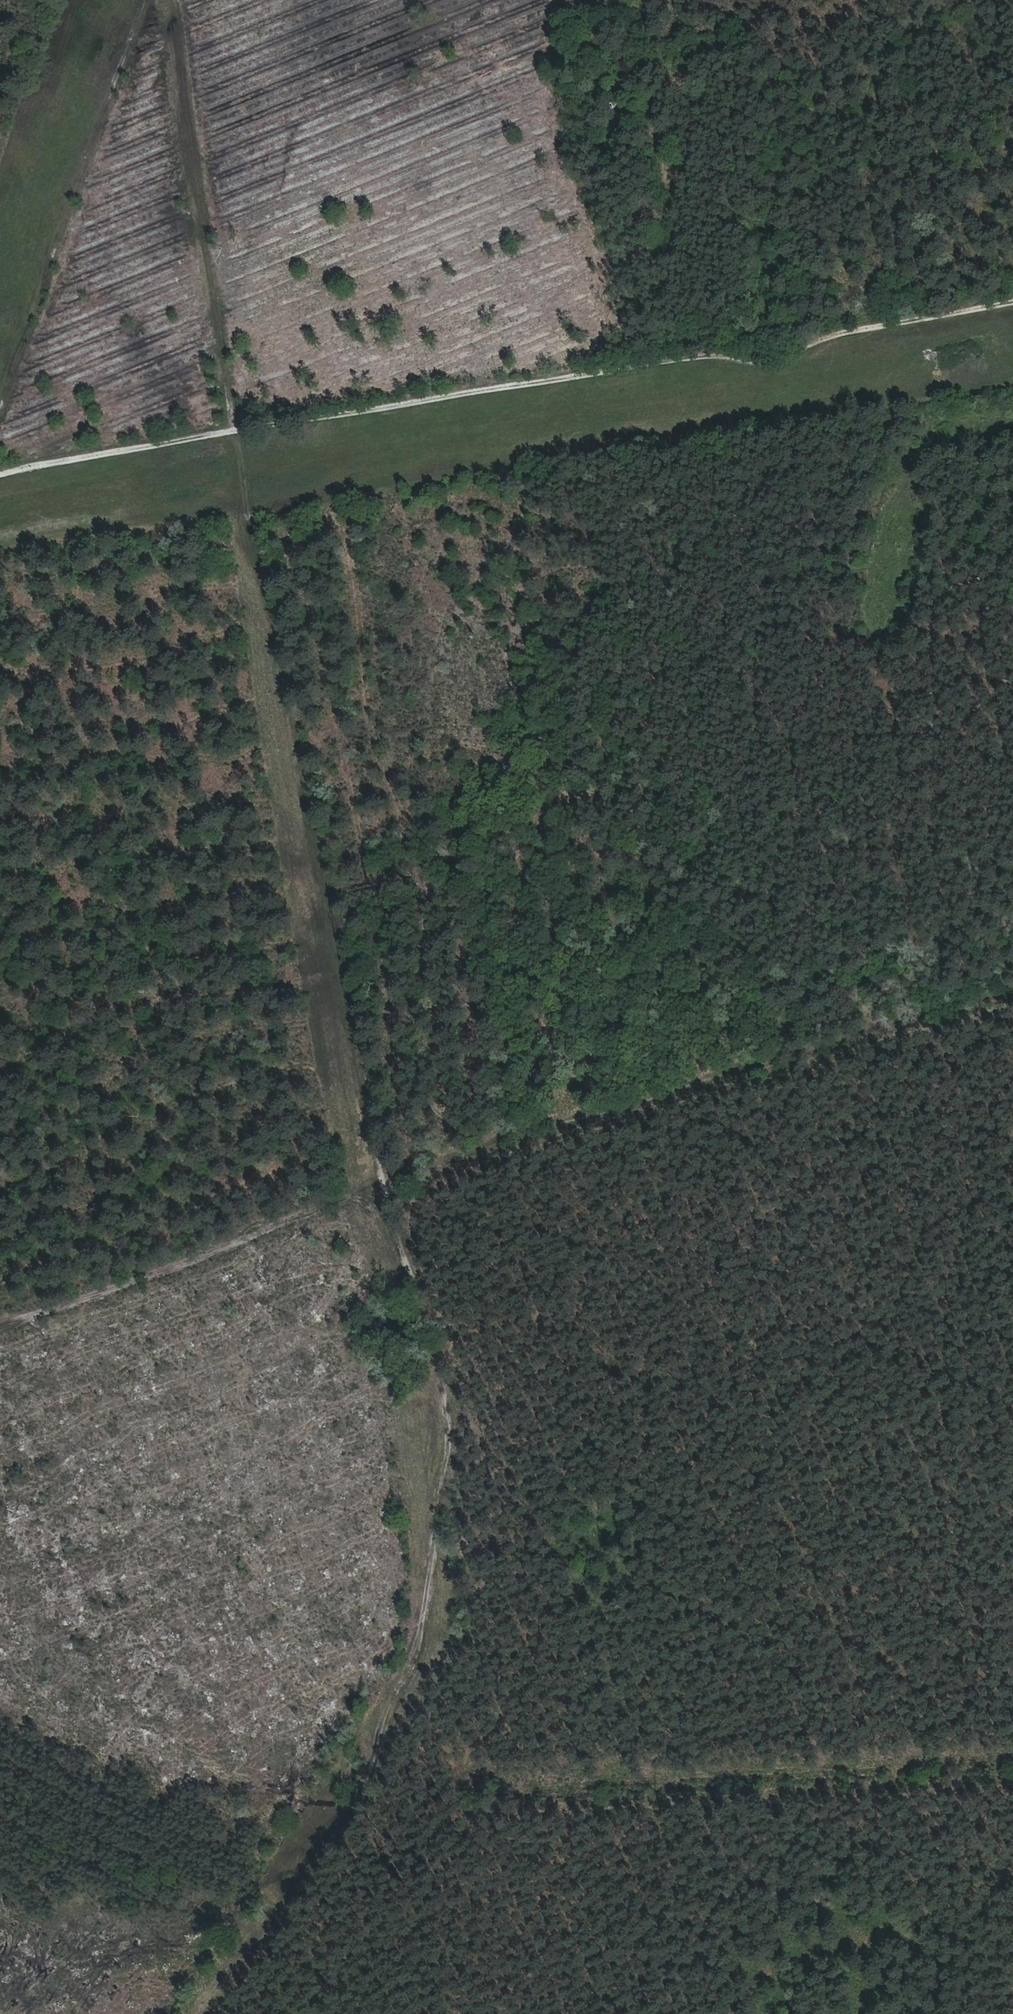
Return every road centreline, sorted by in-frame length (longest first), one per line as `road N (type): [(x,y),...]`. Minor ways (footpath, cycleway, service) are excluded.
road 1 (track): [(153,0),(366,1189),(444,1413),(424,1656),(198,2013)]
road 2 (track): [(1012,990),(518,1129),(0,1316)]
road 3 (track): [(0,471),(1012,303)]
road 4 (track): [(0,278),(96,0)]

